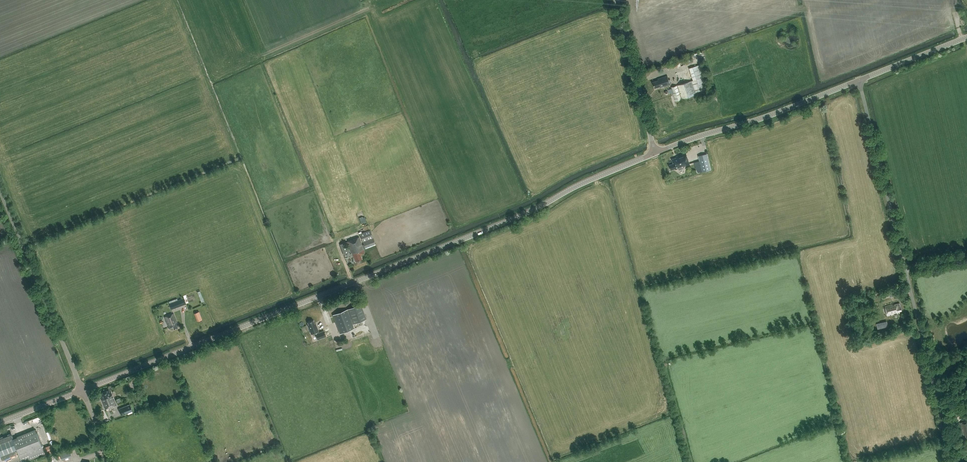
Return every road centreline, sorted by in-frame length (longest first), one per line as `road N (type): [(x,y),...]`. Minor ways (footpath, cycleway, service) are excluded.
road 1 (tertiary): [(83,389),(529,212),(655,151)]
road 2 (unclassified): [(956,461),(859,80)]
road 3 (unclassified): [(83,389),(0,188)]
road 4 (tertiary): [(655,151),(859,80)]
road 5 (unclassified): [(655,151),(617,0)]

